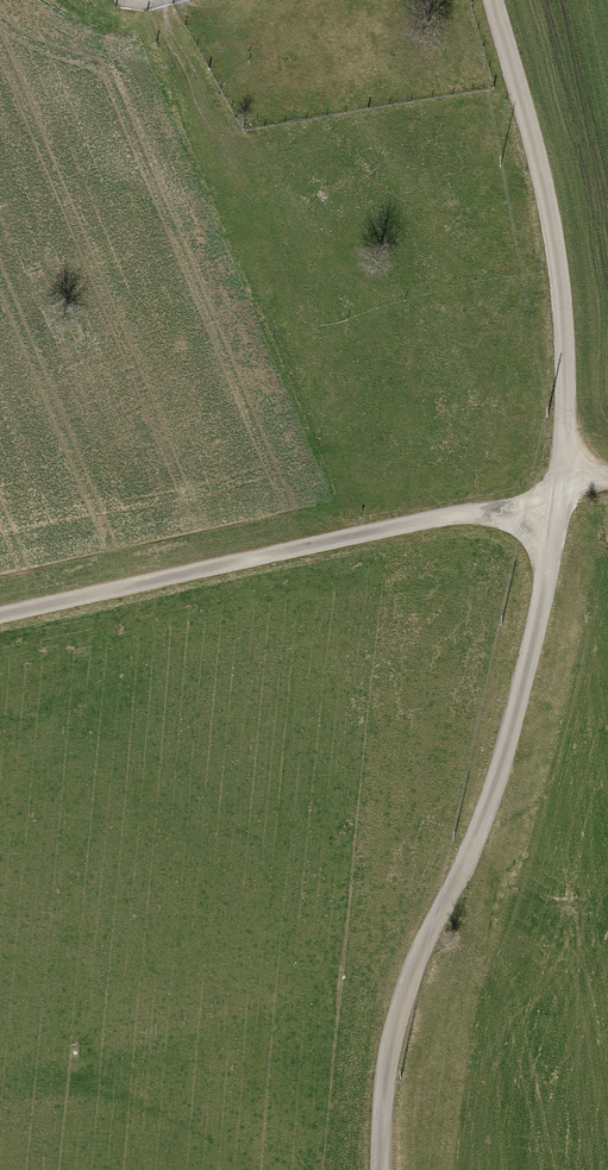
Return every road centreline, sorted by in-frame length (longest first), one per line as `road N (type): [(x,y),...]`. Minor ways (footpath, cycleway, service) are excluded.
road 1 (residential): [(382,1169),(384,1097),(400,1008),(494,791),(535,632),(561,476),(566,364),(559,266),(540,163),(493,0)]
road 2 (track): [(557,508),(447,518),(0,619)]

